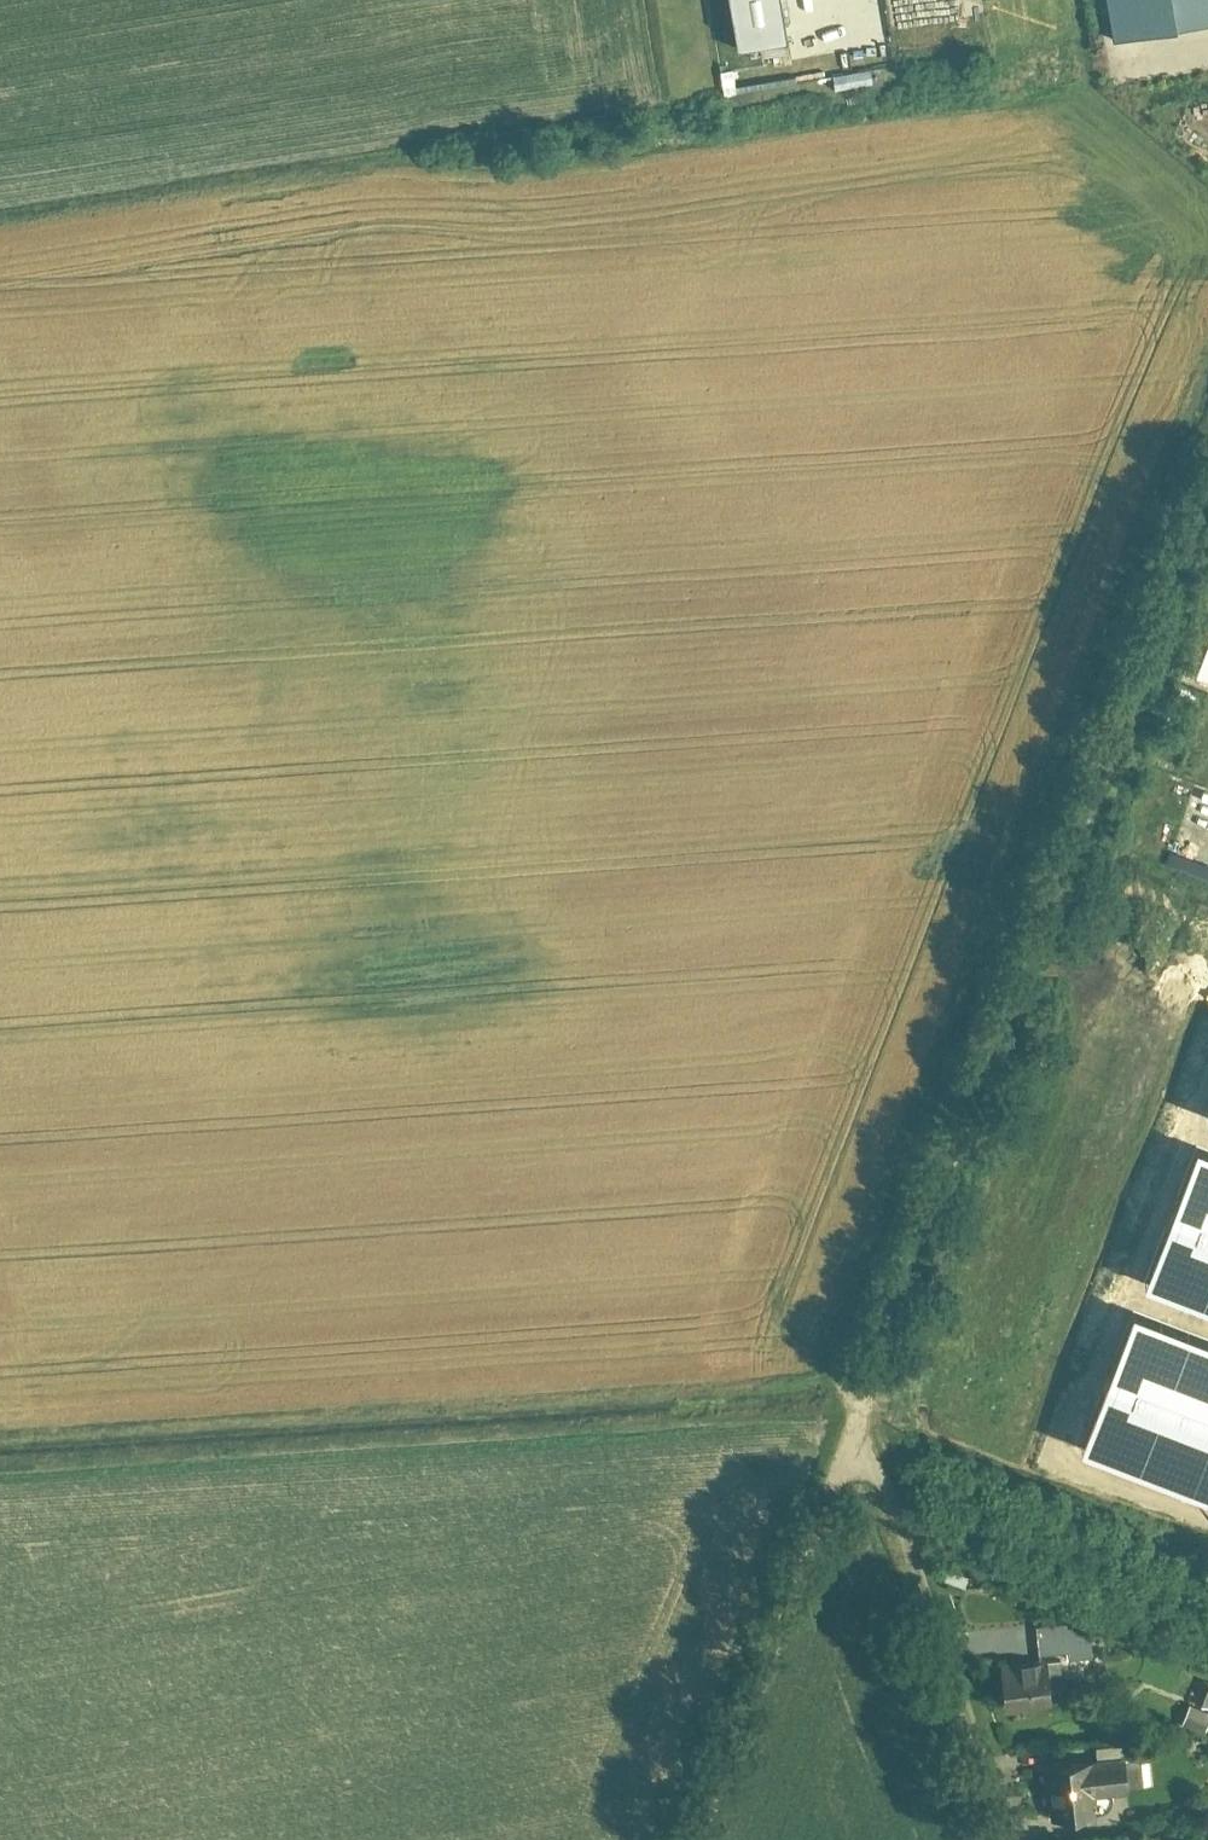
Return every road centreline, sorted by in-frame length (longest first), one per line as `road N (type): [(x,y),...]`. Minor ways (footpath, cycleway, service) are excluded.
road 1 (track): [(1207,499),(855,1422)]
road 2 (residential): [(1010,1839),(855,1422),(698,1839)]

